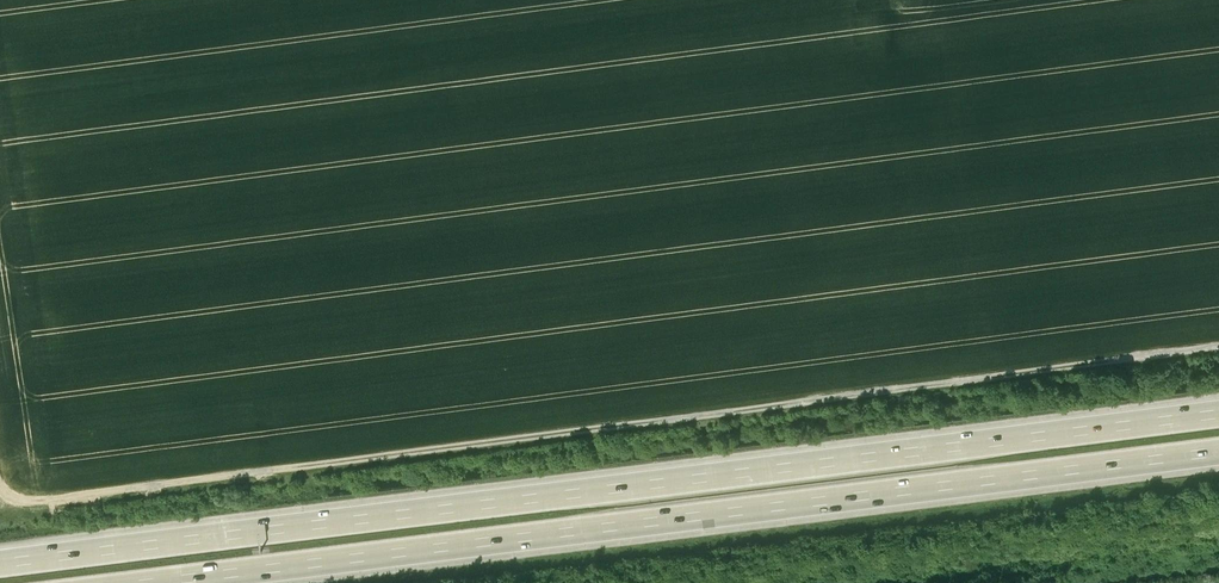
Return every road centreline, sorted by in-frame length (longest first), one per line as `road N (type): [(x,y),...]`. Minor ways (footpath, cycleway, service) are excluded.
road 1 (track): [(1218,352),(26,500),(0,485)]
road 2 (motorway): [(1218,411),(0,559)]
road 3 (motorway): [(178,582),(1218,451)]

